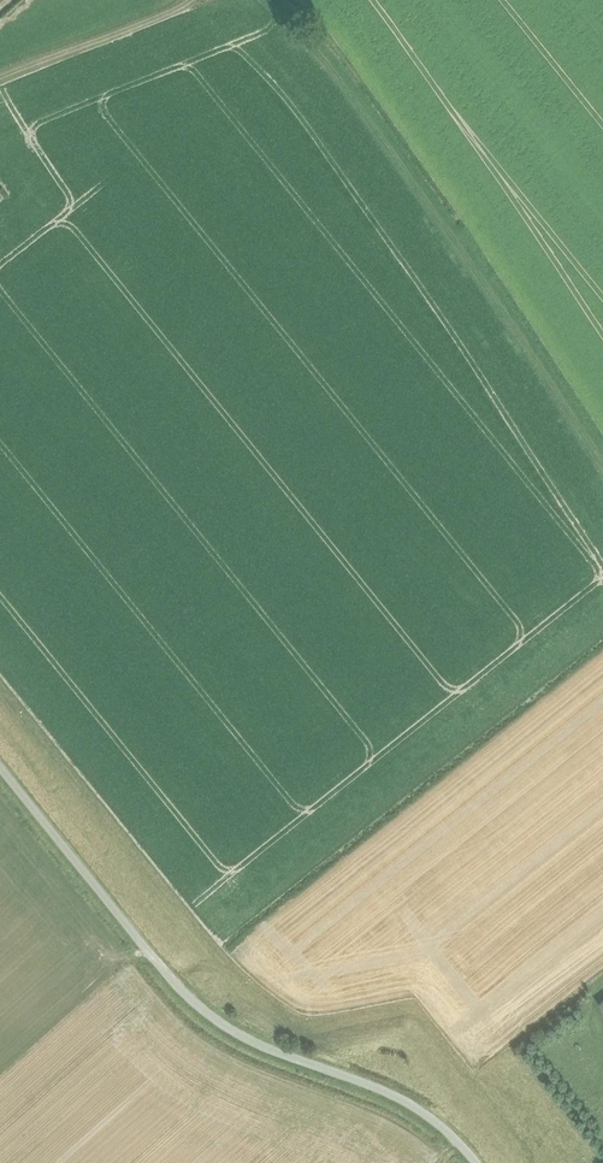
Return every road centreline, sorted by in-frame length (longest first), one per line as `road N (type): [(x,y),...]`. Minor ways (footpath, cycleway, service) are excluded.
road 1 (unclassified): [(475,1162),(420,1110),(262,1045),(194,1002),(0,767)]
road 2 (track): [(273,0),(360,108),(602,461)]
road 3 (track): [(190,0),(0,75)]

